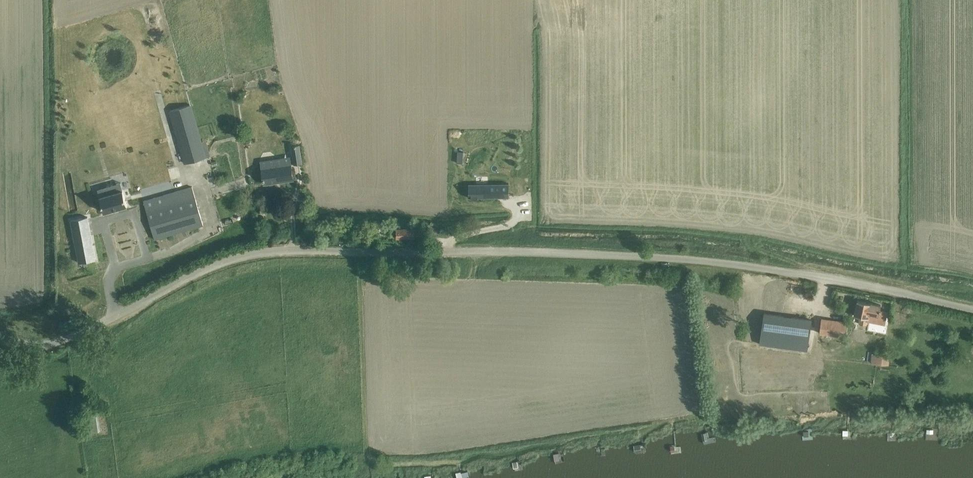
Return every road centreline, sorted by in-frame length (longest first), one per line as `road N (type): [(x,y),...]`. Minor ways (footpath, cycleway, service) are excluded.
road 1 (unclassified): [(972,310),(732,264),(280,250),(210,267),(61,341),(0,337)]

